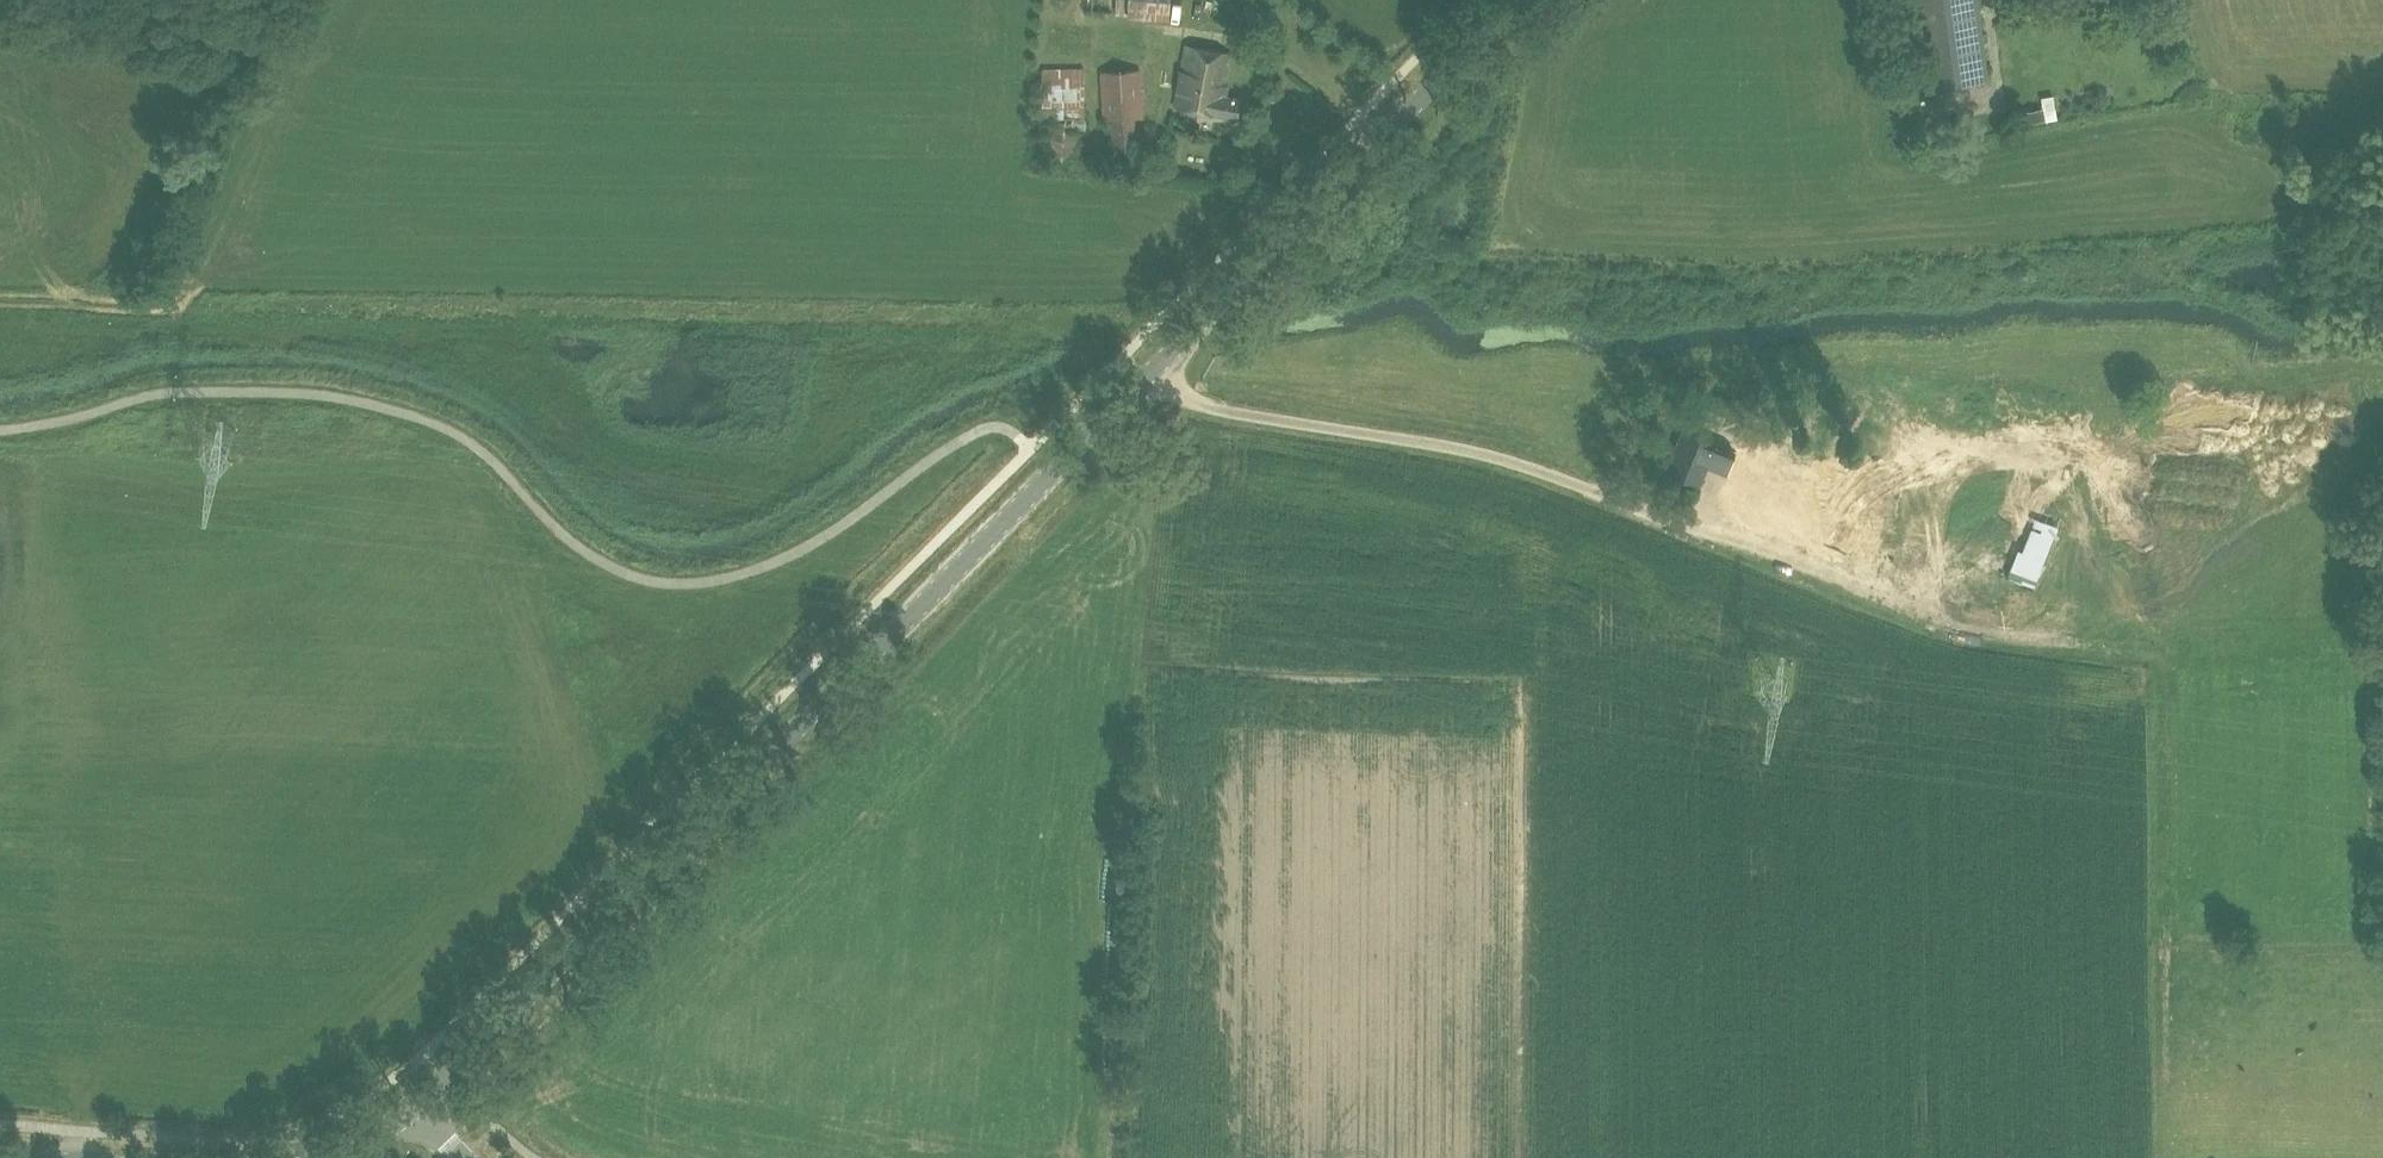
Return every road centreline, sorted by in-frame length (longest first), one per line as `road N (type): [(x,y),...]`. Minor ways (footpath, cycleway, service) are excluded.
road 1 (tertiary): [(417,1107),(1522,0)]

